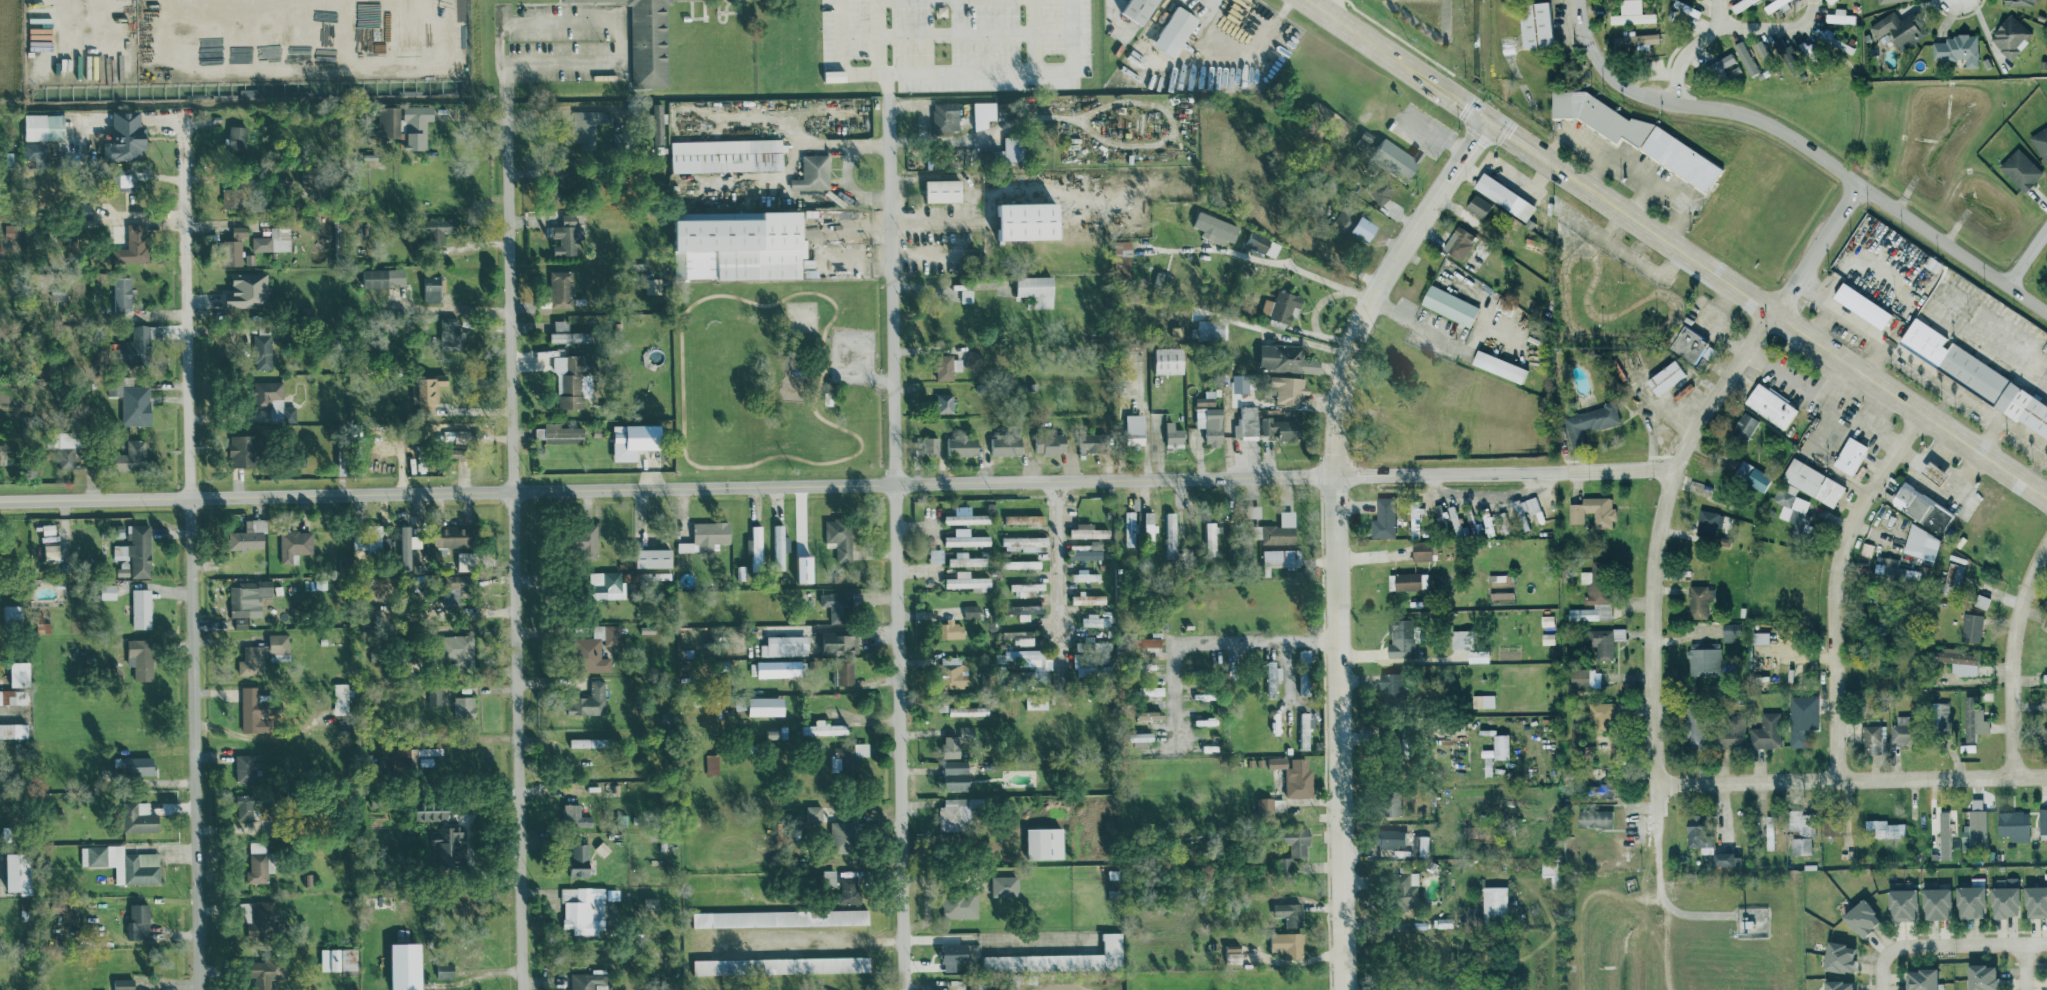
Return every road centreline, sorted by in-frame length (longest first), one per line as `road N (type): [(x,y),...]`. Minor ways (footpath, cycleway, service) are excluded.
road 1 (tertiary): [(0,500),(1335,477)]
road 2 (primary): [(1306,0),(2046,499)]
road 3 (residential): [(886,97),(905,989)]
road 4 (residential): [(506,104),(520,989)]
road 5 (residential): [(184,106),(201,989)]
road 6 (residential): [(2046,311),(1777,128),(1729,110),(1643,98),(1618,84),(1595,61),(1576,0)]
road 7 (residential): [(1778,301),(1673,471),(1658,529),(1650,603),(1655,840)]
road 8 (residential): [(1920,413),(1859,506),(1840,552),(1833,602),(1837,780)]
road 9 (residential): [(1657,784),(2046,775)]
road 10 (secondary): [(1339,639),(1346,989)]
road 11 (secondary): [(1365,298),(1337,412),(1339,639)]
road 12 (residential): [(1335,477),(1673,471)]
road 13 (residential): [(2046,544),(2018,612),(2012,776)]
road 14 (secondary): [(1485,120),(1365,298)]
road 15 (residential): [(2046,943),(1899,947),(1882,959)]
road 16 (residential): [(1860,185),(1778,301)]

